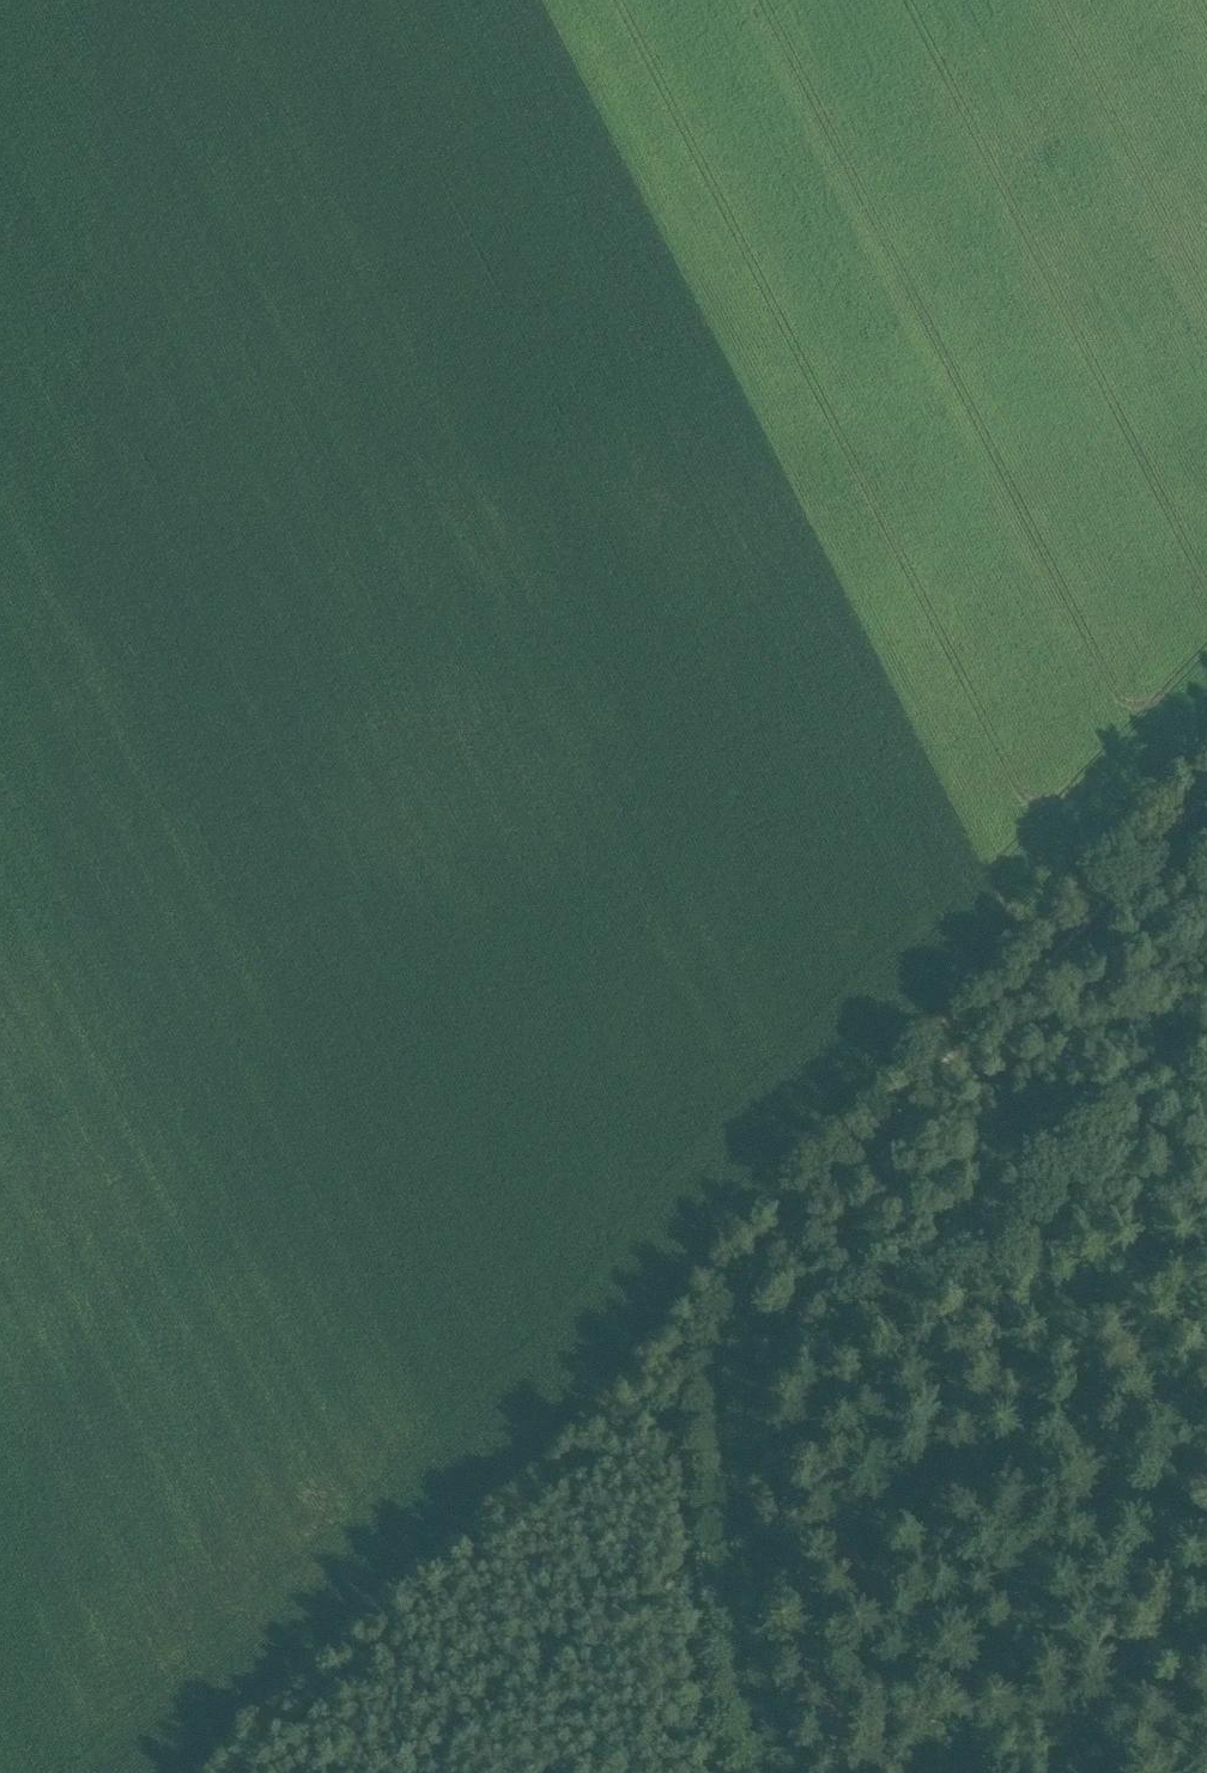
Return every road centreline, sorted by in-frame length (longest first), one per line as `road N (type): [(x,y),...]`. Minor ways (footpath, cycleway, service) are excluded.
road 1 (track): [(733,1579),(720,1386),(722,1324),(738,1278),(759,1248),(1206,795)]
road 2 (track): [(773,1772),(747,1714),(733,1579)]

